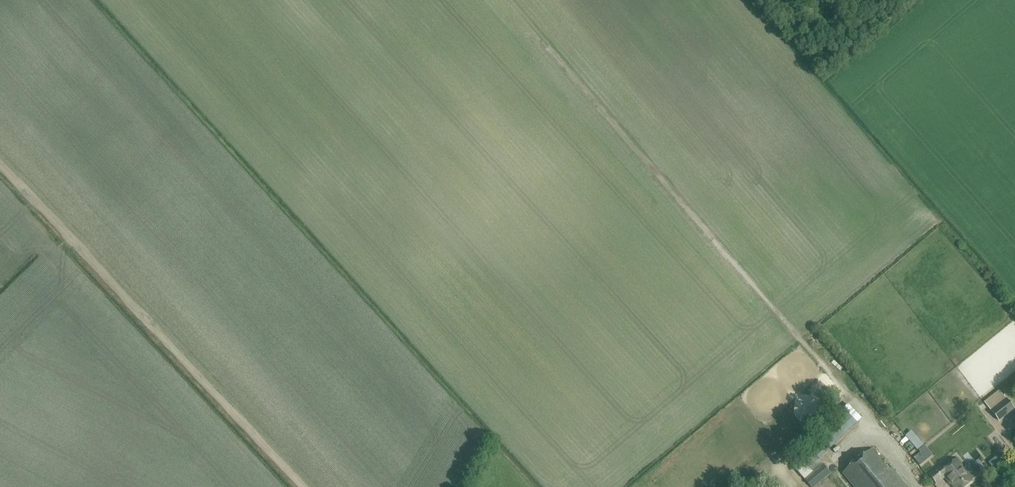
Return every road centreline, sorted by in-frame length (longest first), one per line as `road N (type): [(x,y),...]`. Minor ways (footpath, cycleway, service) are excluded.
road 1 (track): [(871,422),(546,49)]

